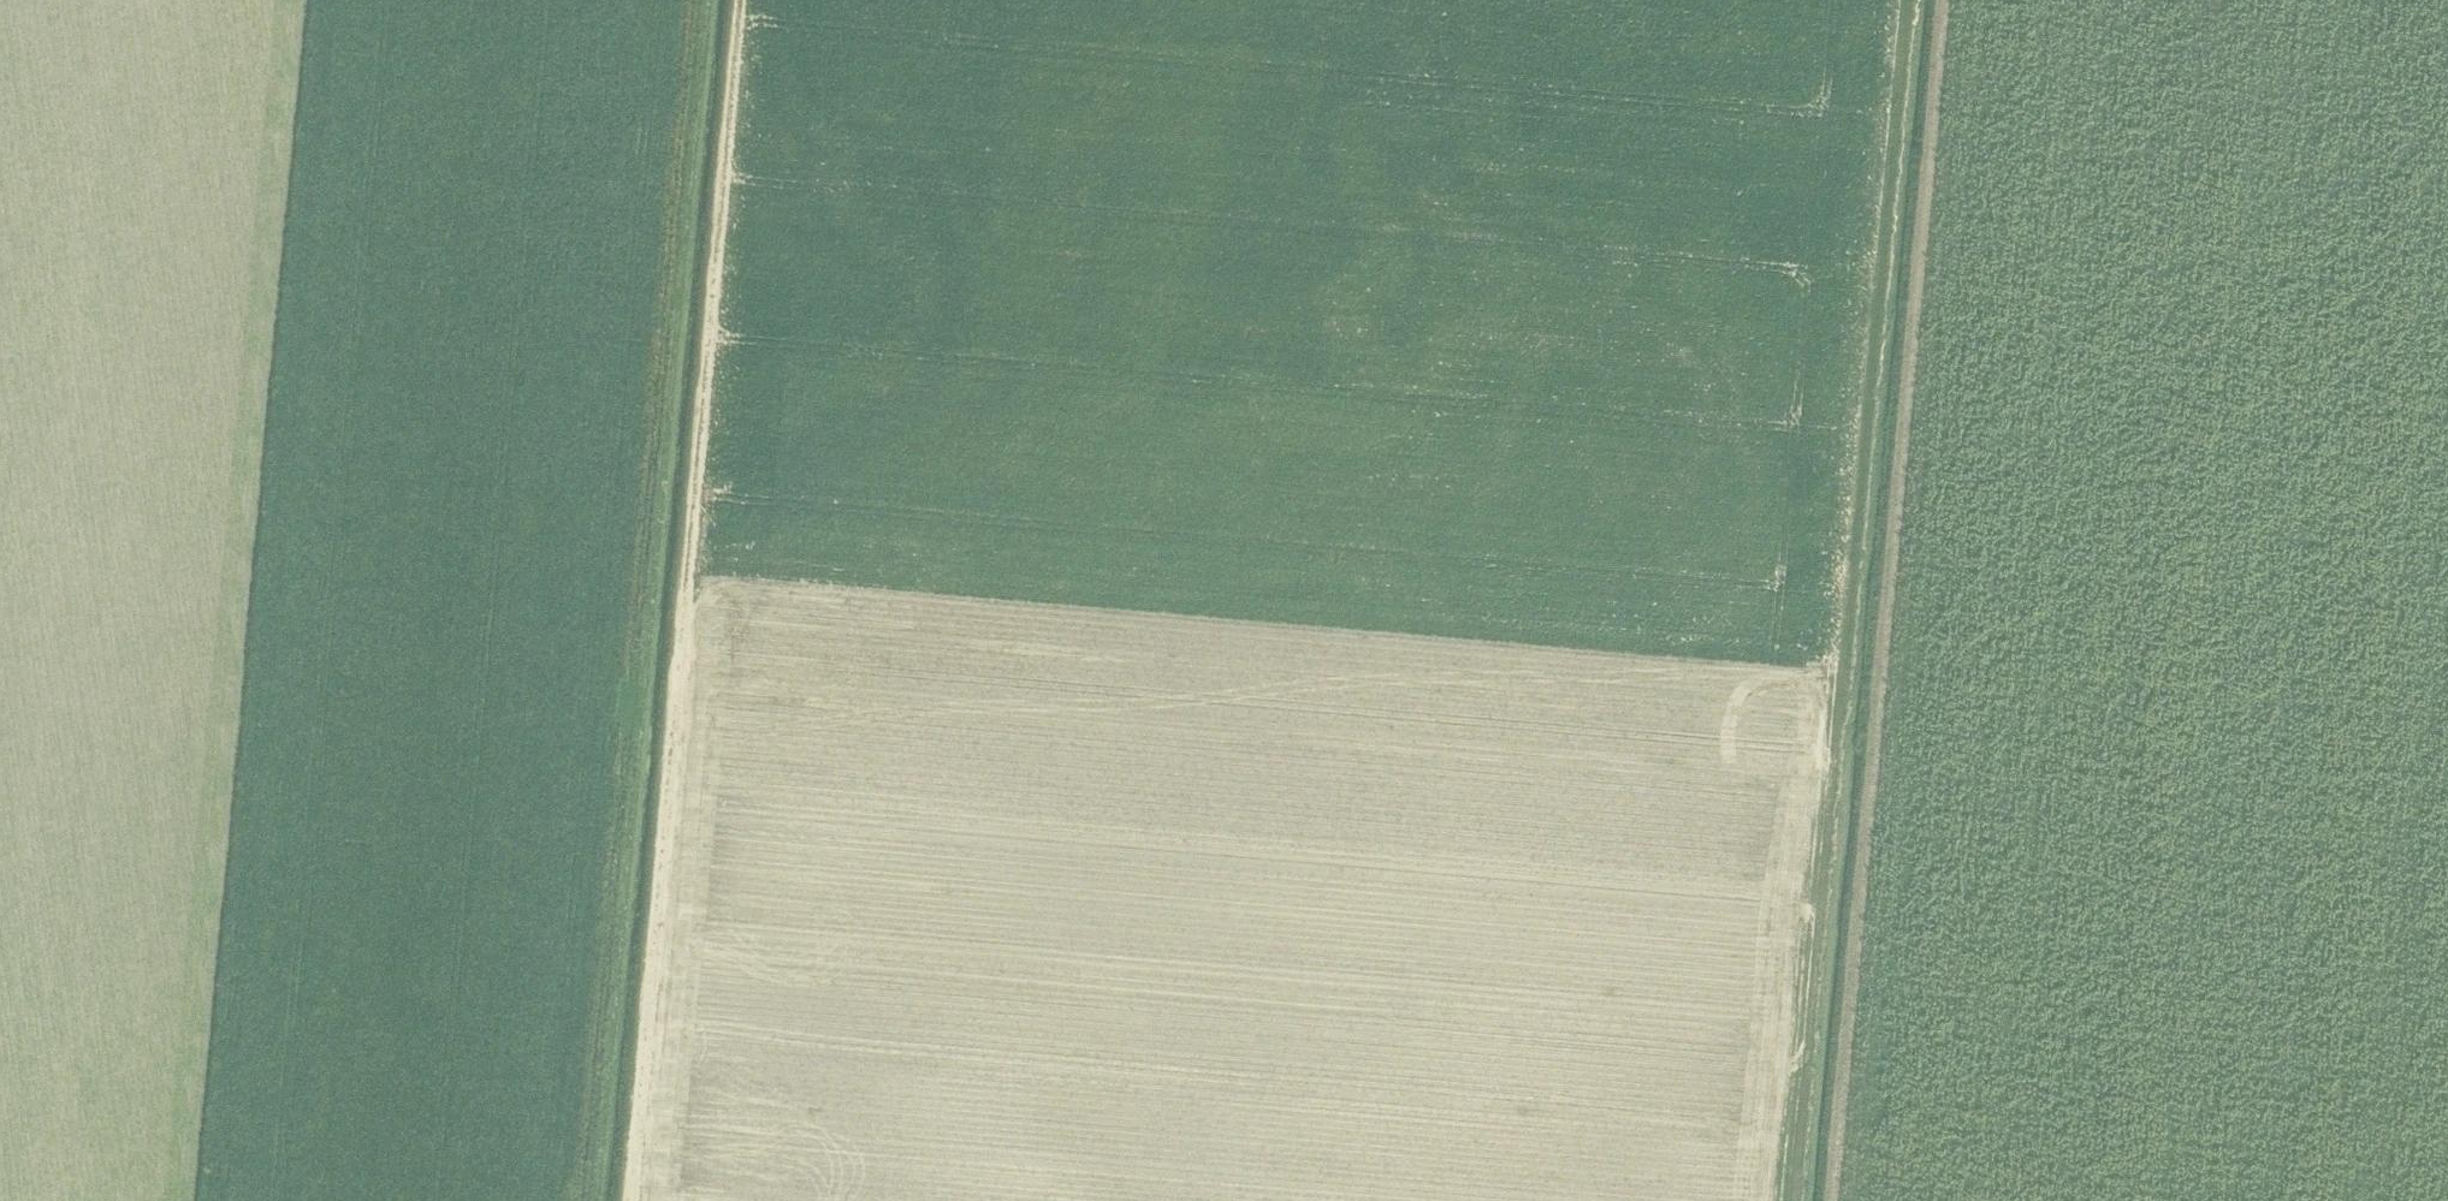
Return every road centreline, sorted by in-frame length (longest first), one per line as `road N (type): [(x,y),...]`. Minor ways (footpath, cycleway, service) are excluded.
road 1 (track): [(746,0),(634,1200)]

